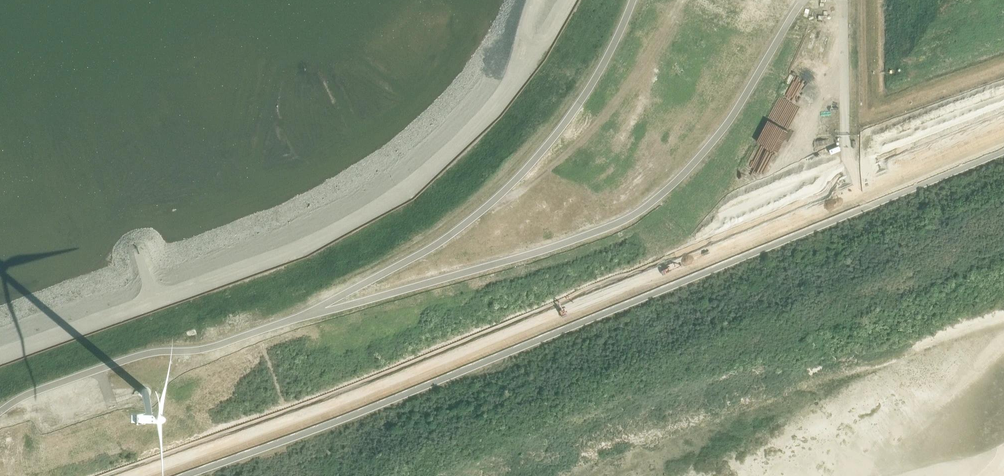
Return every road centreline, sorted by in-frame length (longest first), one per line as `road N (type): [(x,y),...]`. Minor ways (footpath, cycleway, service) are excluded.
road 1 (unclassified): [(863,204),(179,475)]
road 2 (track): [(512,0),(498,32),(437,107),(369,167),(287,211),(0,317)]
road 3 (track): [(299,318),(467,227),(575,147),(638,75),(683,0)]
road 4 (unclassified): [(863,204),(1003,147)]

